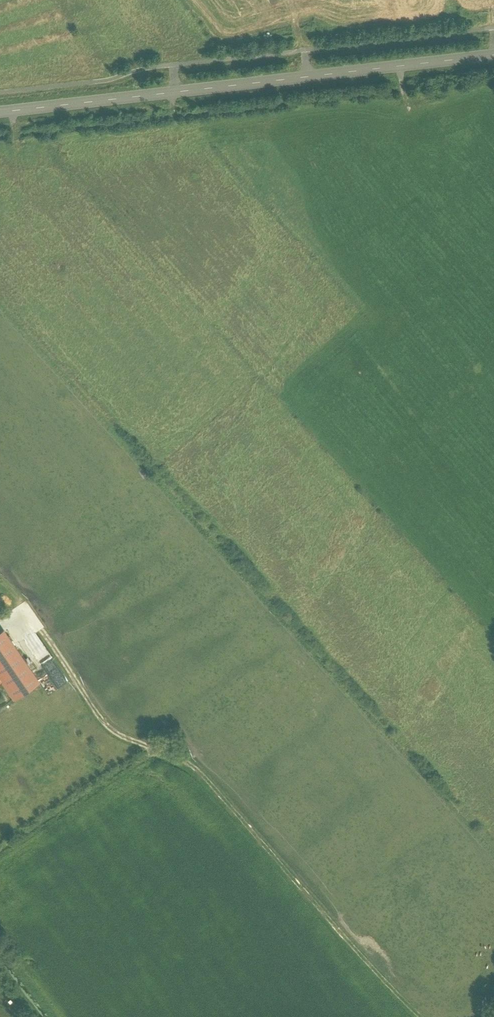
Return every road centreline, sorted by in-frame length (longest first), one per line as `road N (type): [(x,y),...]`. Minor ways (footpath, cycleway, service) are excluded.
road 1 (track): [(423,1016),(206,777),(105,723),(0,585)]
road 2 (tertiary): [(0,112),(493,54)]

